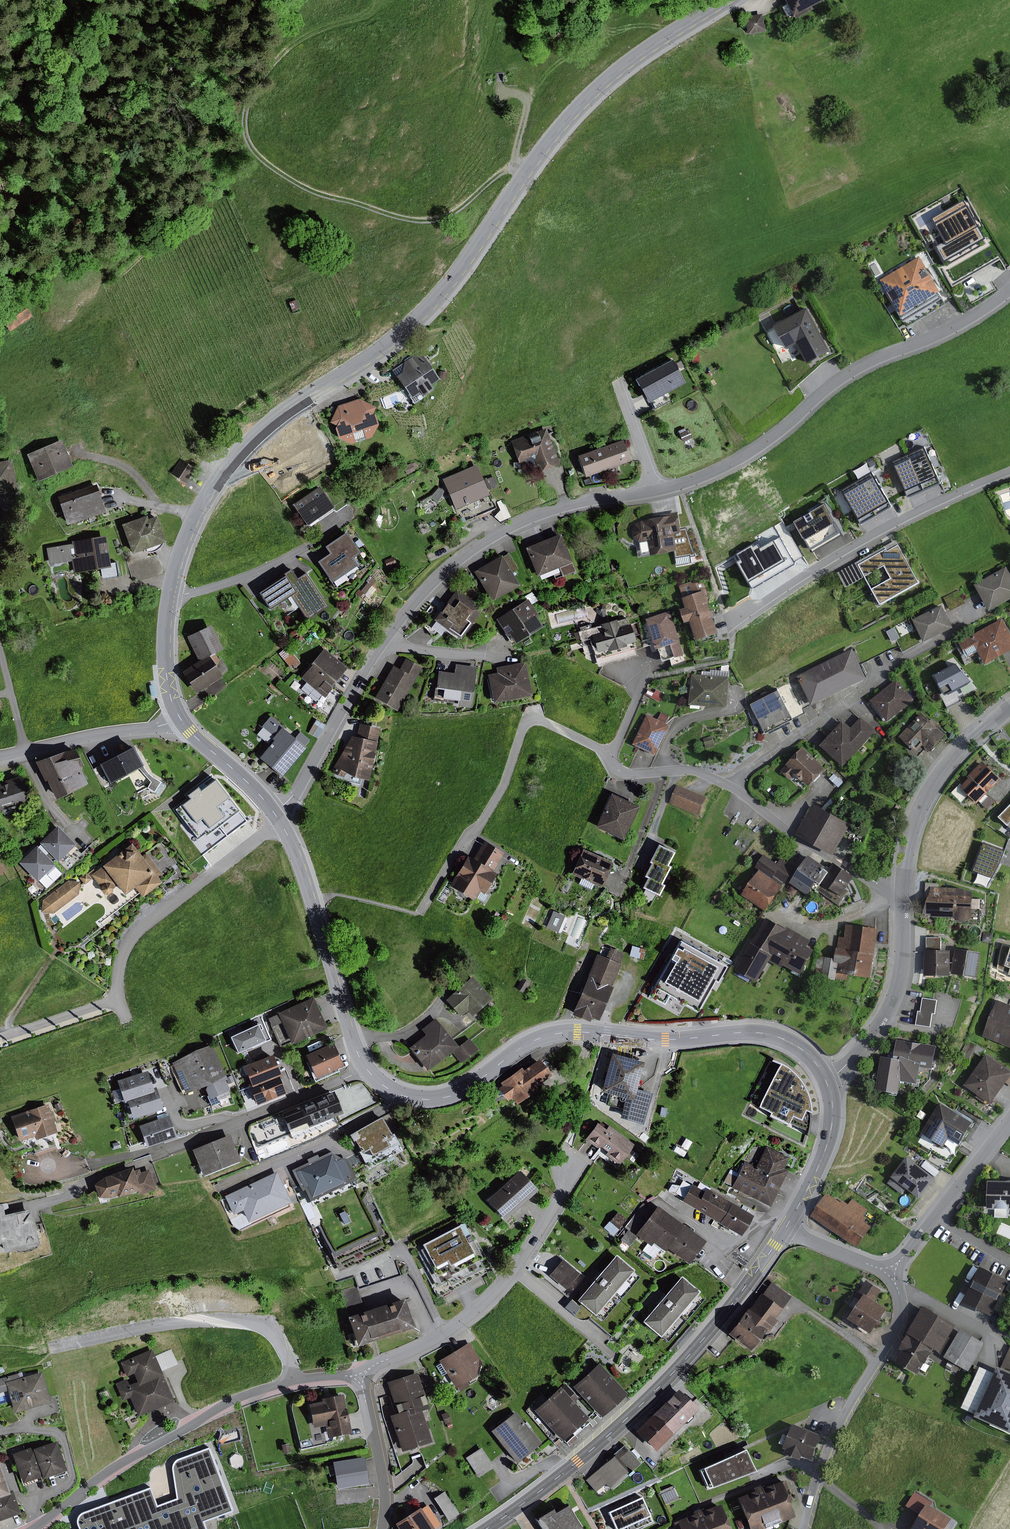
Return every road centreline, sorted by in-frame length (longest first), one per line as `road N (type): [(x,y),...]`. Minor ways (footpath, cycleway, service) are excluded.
road 1 (residential): [(1009,292),(960,326),(862,365),(783,431),(717,471),(542,513),(455,561),(403,616),(300,786),(274,812)]
road 2 (tertiary): [(726,0),(583,103),(419,318),(240,451),(194,520),(170,593)]
road 3 (residential): [(904,887),(885,887),(793,837),(717,778),(620,772),(604,750),(533,715),(496,805),(419,914)]
road 4 (tertiary): [(400,1094),(427,1099),(461,1091),(538,1038),(577,1032),(655,1040),(771,1033),(809,1055),(825,1079)]
road 5 (tertiary): [(786,1229),(672,1374),(583,1457),(486,1528)]
road 6 (residential): [(359,1375),(483,1308),(521,1269),(586,1160)]
road 7 (residential): [(727,623),(900,521),(1009,471)]
road 8 (residential): [(34,1528),(108,1472),(232,1401),(298,1381)]
road 9 (track): [(259,157),(319,193),(428,220),(452,212),(511,165)]
road 10 (residential): [(55,1348),(127,1329),(255,1320),(281,1335),(298,1381)]
road 11 (residential): [(802,1528),(833,1435),(895,1331),(899,1309),(890,1273)]
road 12 (tertiary): [(281,822),(366,1068)]
road 13 (residential): [(117,997),(141,930),(281,822)]
road 14 (residential): [(141,1154),(180,1146),(366,1068)]
road 15 (track): [(259,157),(246,114),(272,60),(373,0)]
road 16 (residential): [(904,887),(899,986),(888,1019),(825,1079)]
road 17 (residential): [(1009,706),(928,793),(904,887)]
road 18 (residential): [(221,1185),(348,1131),(400,1094)]
road 19 (residential): [(353,514),(261,570),(170,593)]
road 20 (residential): [(890,1273),(1009,1119)]
road 21 (residential): [(0,757),(179,717)]
road 22 (tertiary): [(825,1079),(833,1106),(828,1145),(786,1229)]
road 23 (residential): [(359,1375),(382,1468),(382,1528)]
road 24 (tertiary): [(179,717),(274,812)]
road 25 (tertiary): [(170,593),(166,672),(179,717)]
road 26 (residential): [(0,1037),(117,997)]

